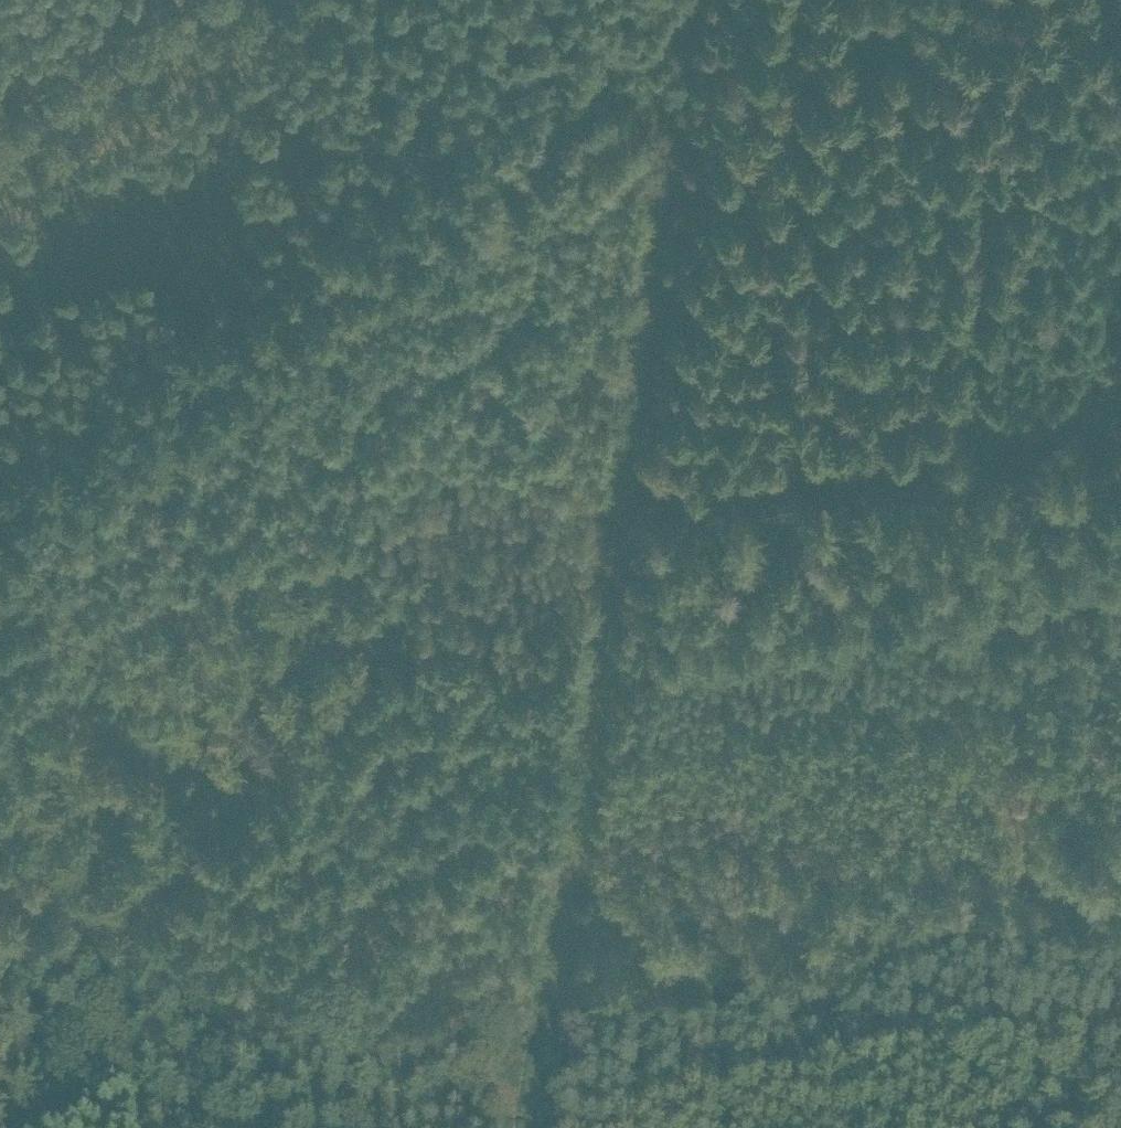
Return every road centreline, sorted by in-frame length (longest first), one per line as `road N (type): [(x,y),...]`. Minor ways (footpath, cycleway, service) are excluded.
road 1 (track): [(0,722),(89,624),(191,560),(306,535),(612,502),(1120,426)]
road 2 (track): [(600,503),(516,1127)]
road 3 (unclassified): [(0,171),(237,0)]

